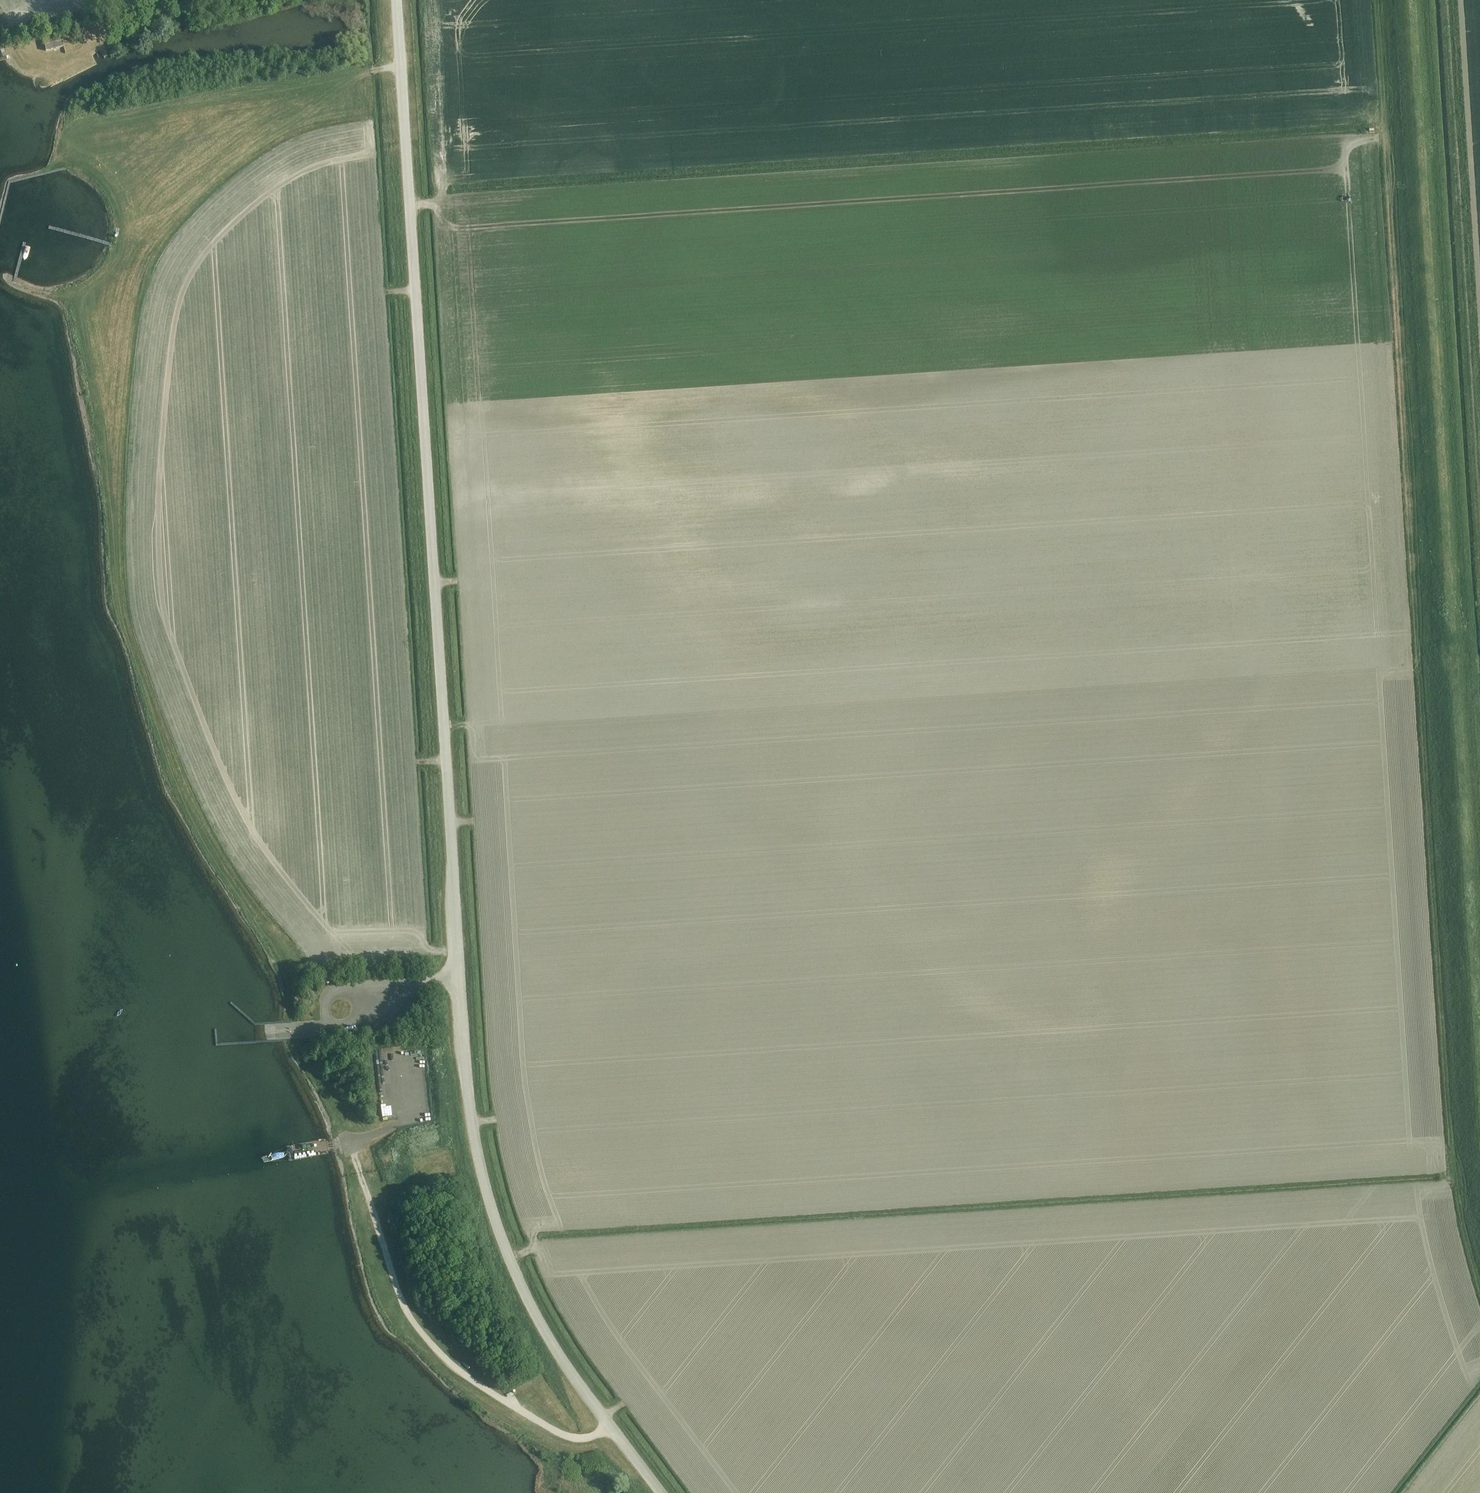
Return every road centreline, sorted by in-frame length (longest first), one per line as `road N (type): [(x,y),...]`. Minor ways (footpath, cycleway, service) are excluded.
road 1 (unclassified): [(654,1492),(519,1294),(468,1152),(395,0)]
road 2 (track): [(1373,0),(1442,1110),(1451,1189),(1479,1305)]

